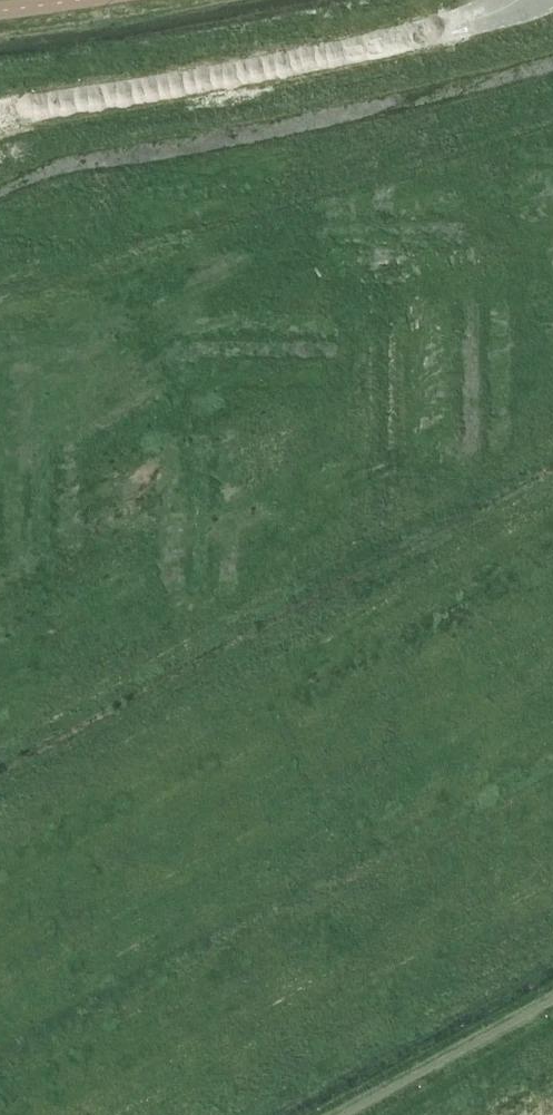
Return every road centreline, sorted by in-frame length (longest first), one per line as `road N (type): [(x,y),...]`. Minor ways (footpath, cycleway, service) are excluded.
road 1 (tertiary): [(0,119),(301,60),(481,15),(510,0)]

